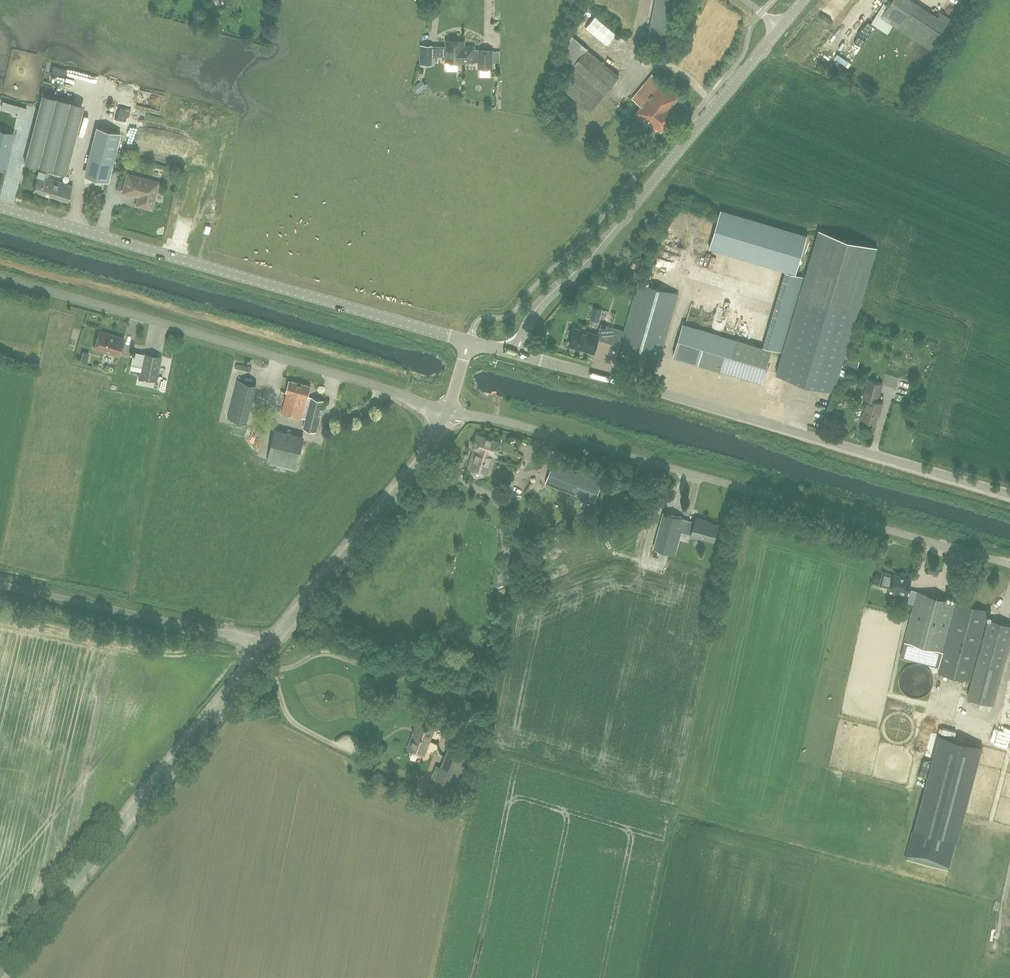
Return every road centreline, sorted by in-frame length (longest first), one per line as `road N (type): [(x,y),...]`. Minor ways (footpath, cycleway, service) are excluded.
road 1 (unclassified): [(1009,566),(500,420),(445,414)]
road 2 (tertiary): [(517,355),(1009,495)]
road 3 (tertiary): [(470,341),(0,207)]
road 4 (unclassified): [(445,414),(390,390),(0,277)]
road 5 (tertiary): [(517,355),(539,305),(595,251),(781,28)]
road 6 (tertiary): [(0,974),(269,650)]
road 7 (tertiary): [(269,650),(416,468),(445,414)]
road 8 (unclassified): [(269,650),(249,639),(0,585)]

